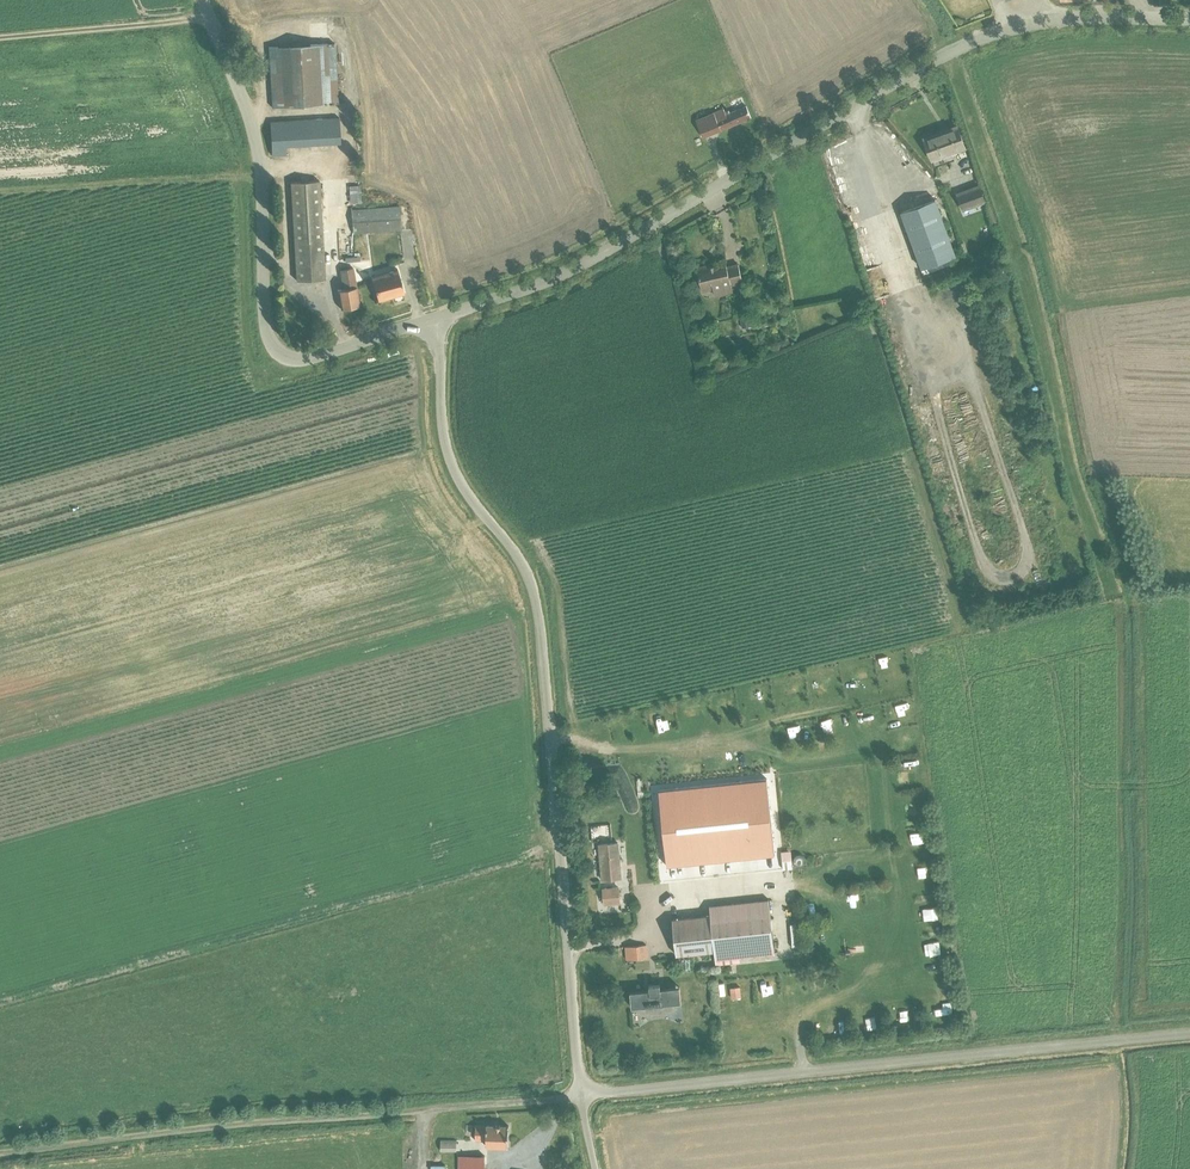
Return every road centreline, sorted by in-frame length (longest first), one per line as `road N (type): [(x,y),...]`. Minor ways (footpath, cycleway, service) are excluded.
road 1 (unclassified): [(434,321),(590,265),(978,39),(1066,19),(1189,18)]
road 2 (tertiary): [(582,1095),(536,593),(520,557),(460,480),(446,443),(434,321)]
road 3 (tertiary): [(582,1095),(1189,1034)]
road 4 (tertiary): [(434,321),(307,355),(278,347),(264,312),(260,156),(202,0)]
road 5 (unclassified): [(123,1137),(582,1095)]
road 6 (track): [(209,18),(0,37)]

